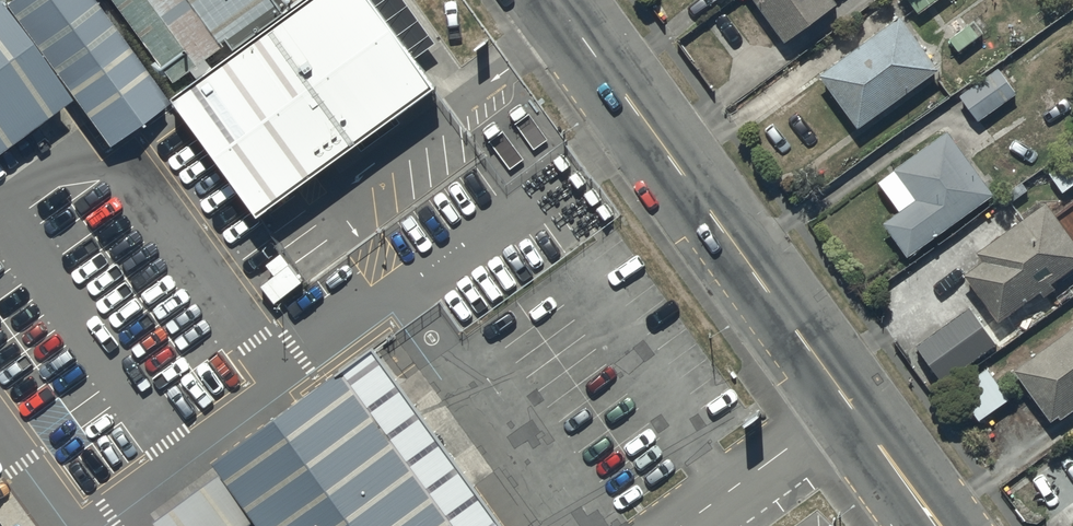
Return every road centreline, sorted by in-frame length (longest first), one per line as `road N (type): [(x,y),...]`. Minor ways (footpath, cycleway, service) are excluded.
road 1 (tertiary): [(553,0),(939,525)]

